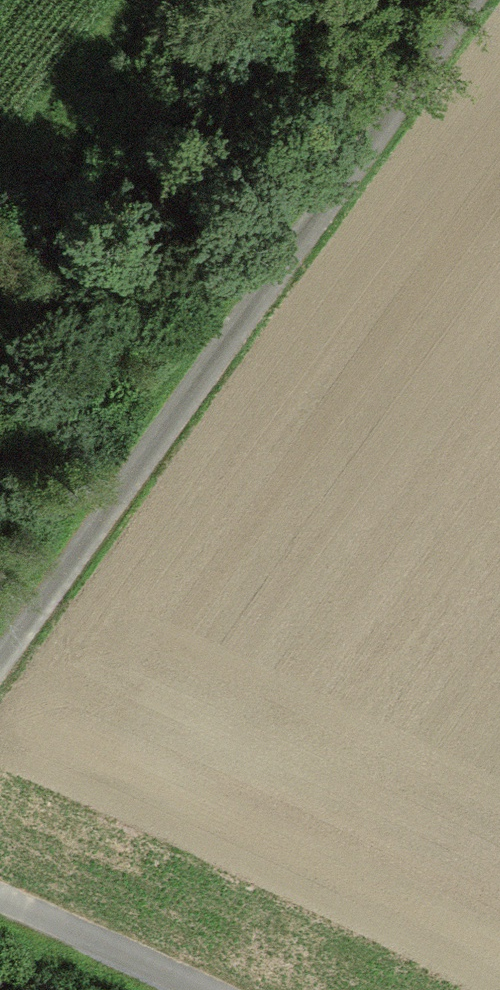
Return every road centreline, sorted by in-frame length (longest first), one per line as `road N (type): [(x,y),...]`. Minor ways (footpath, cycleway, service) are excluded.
road 1 (track): [(463,0),(0,635)]
road 2 (track): [(187,989),(0,899)]
road 3 (track): [(106,0),(0,141)]

